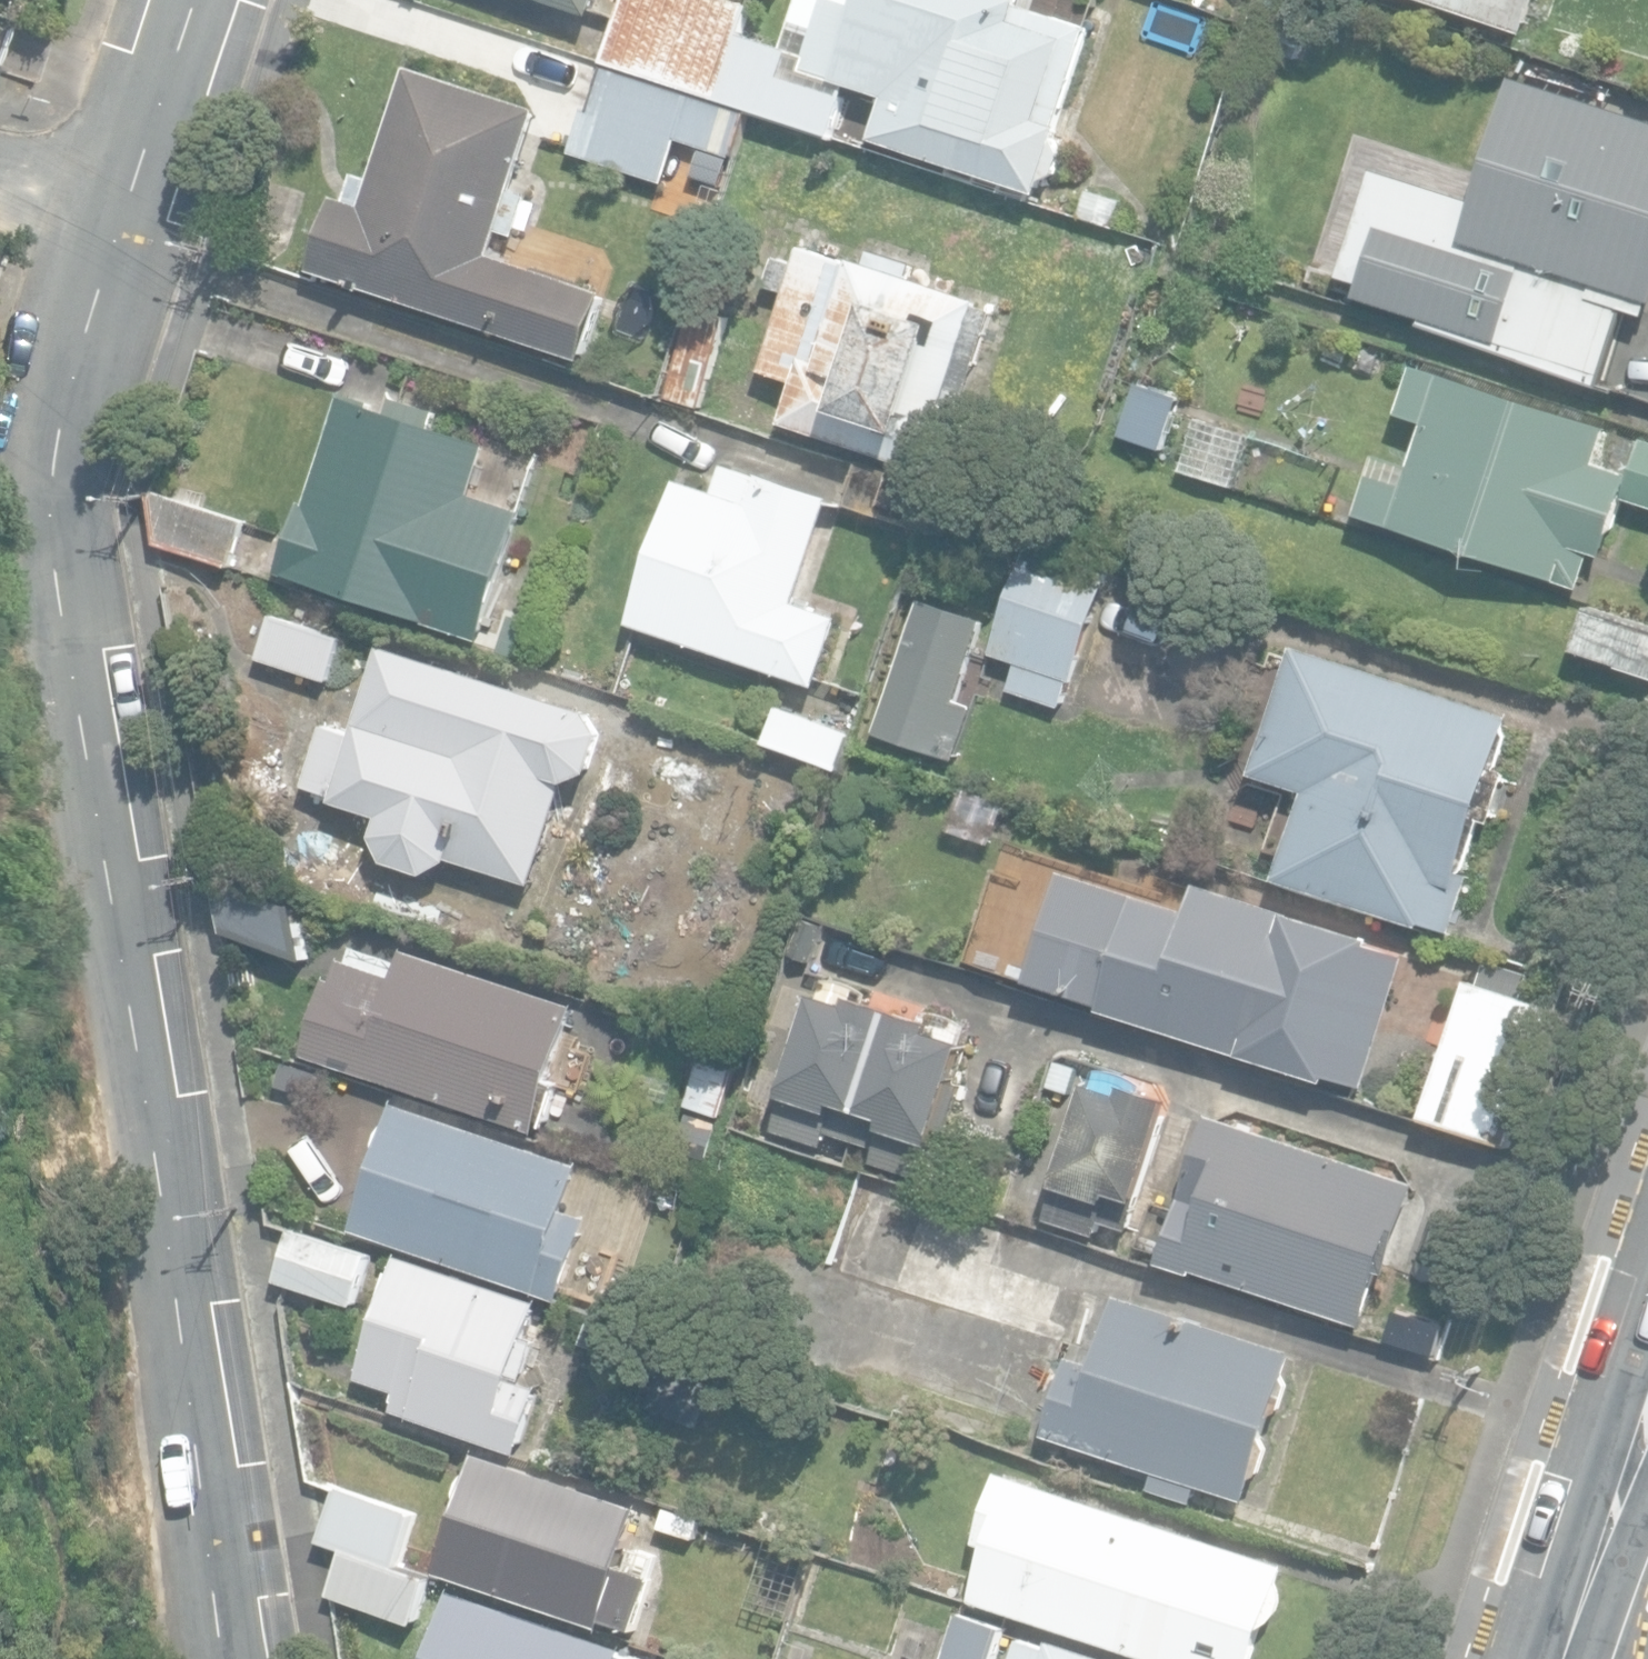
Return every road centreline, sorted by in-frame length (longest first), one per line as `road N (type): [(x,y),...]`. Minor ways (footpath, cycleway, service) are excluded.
road 1 (residential): [(233,1658),(54,584),(57,449),(131,213)]
road 2 (secondary): [(1647,1401),(1562,1658)]
road 3 (residential): [(131,213),(201,0)]
road 4 (residential): [(0,171),(131,213)]

